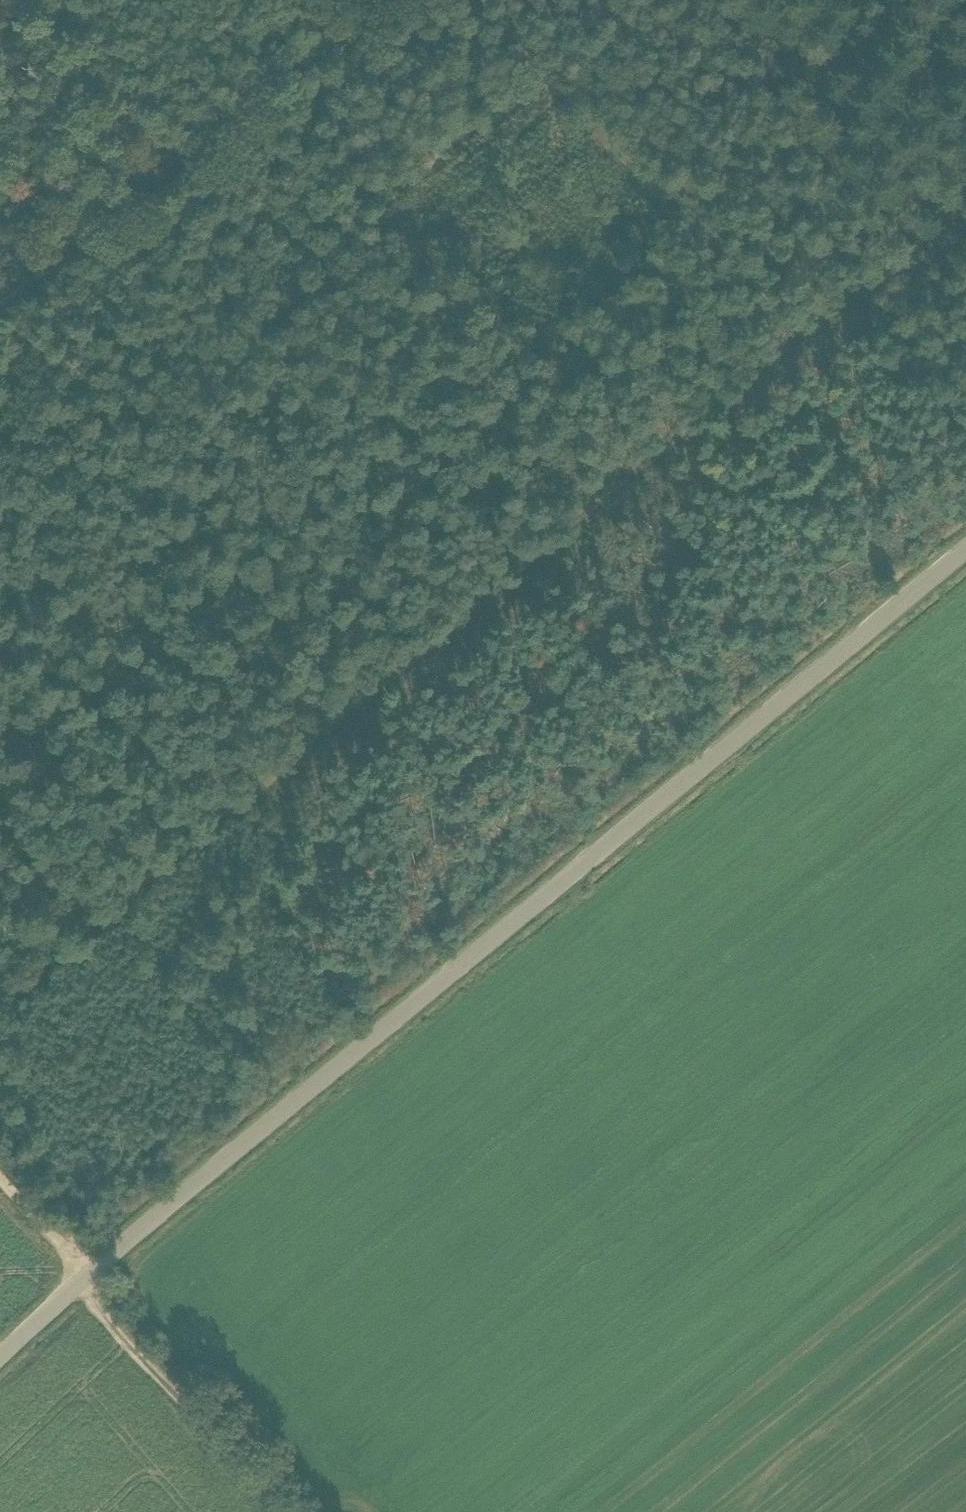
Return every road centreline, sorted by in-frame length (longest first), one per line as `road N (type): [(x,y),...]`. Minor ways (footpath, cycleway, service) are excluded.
road 1 (track): [(965,168),(887,242),(877,276),(800,345),(0,1014)]
road 2 (unclassified): [(0,1359),(273,1119),(965,549)]
road 3 (track): [(361,710),(0,309)]
road 4 (track): [(387,0),(0,308)]
road 5 (track): [(475,0),(800,345)]
road 6 (track): [(284,1511),(97,1303),(85,1278)]
road 7 (track): [(85,238),(0,123)]
road 8 (track): [(0,1176),(85,1278)]

